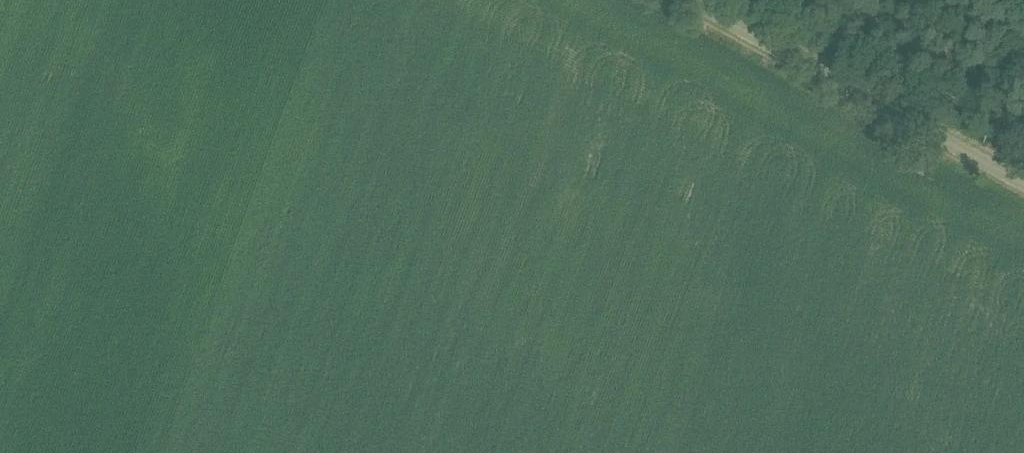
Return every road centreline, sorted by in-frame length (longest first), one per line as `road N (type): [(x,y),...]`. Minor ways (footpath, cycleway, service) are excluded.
road 1 (unclassified): [(1023,185),(690,0)]

